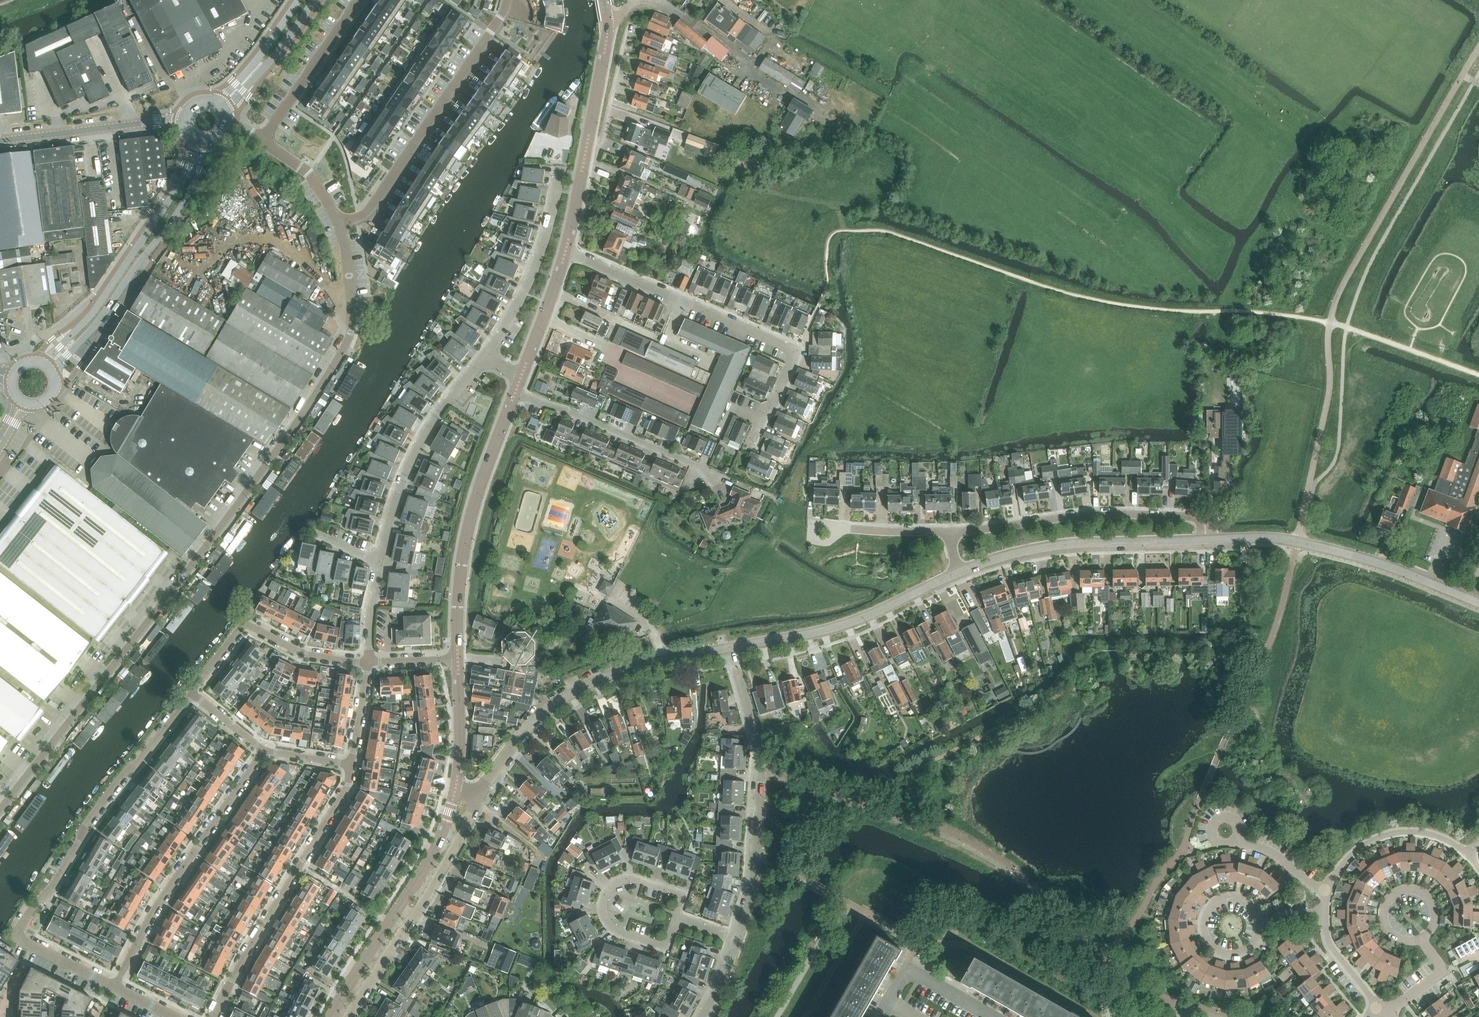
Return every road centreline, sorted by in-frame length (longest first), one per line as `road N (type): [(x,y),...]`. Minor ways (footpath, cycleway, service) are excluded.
road 1 (residential): [(0,813),(302,415),(348,341),(352,297)]
road 2 (track): [(1267,647),(1227,655),(1093,654),(1067,688),(863,803)]
road 3 (residential): [(750,442),(790,348),(566,251)]
road 4 (residential): [(33,945),(19,933),(30,906),(54,886),(87,822),(192,692)]
road 5 (residential): [(474,794),(517,739),(574,691),(660,659),(730,646)]
road 6 (residential): [(738,939),(753,886),(762,765),(730,646)]
road 7 (residential): [(213,1016),(346,789),(350,765)]
road 8 (residential): [(507,0),(368,210),(337,227)]
road 9 (residential): [(115,987),(151,912),(264,749)]
road 10 (secondary): [(51,370),(99,321),(180,210),(206,143)]
road 11 (residential): [(949,532),(1082,515),(1187,516),(1215,539)]
road 12 (unclassified): [(458,659),(467,538),(515,393)]
road 13 (residential): [(1478,603),(1302,541),(1215,539)]
road 14 (secondary): [(197,141),(179,186),(119,275),(44,364)]
road 15 (residential): [(958,572),(1045,547),(1215,539)]
road 16 (residential): [(730,646),(843,625),(958,572)]
road 17 (residential): [(380,563),(420,444),(486,357)]
road 18 (unclassified): [(566,251),(608,24)]
road 19 (residential): [(676,918),(665,947),(611,930),(604,901),(630,877),(683,894),(677,914)]
road 20 (residential): [(713,477),(515,393)]
road 21 (residential): [(486,357),(534,269),(560,172)]
road 22 (residential): [(1471,858),(1425,833),(1373,840),(1335,877),(1325,913)]
road 23 (unclassified): [(0,140),(184,118)]
road 24 (residential): [(263,141),(359,0)]
road 25 (track): [(1071,683),(1086,706),(1075,729),(1045,750),(1019,752),(981,734)]
road 26 (secondary): [(223,110),(313,0)]
road 27 (residential): [(413,918),(458,843),(474,794)]
road 28 (unclassified): [(398,909),(439,840),(456,789)]
road 29 (residential): [(368,662),(302,653),(240,628)]
road 30 (secondary): [(298,0),(218,105)]
road 31 (unclassified): [(522,375),(566,251)]
road 32 (unclassified): [(456,789),(458,659)]
road 33 (unclassified): [(331,1016),(398,909)]

